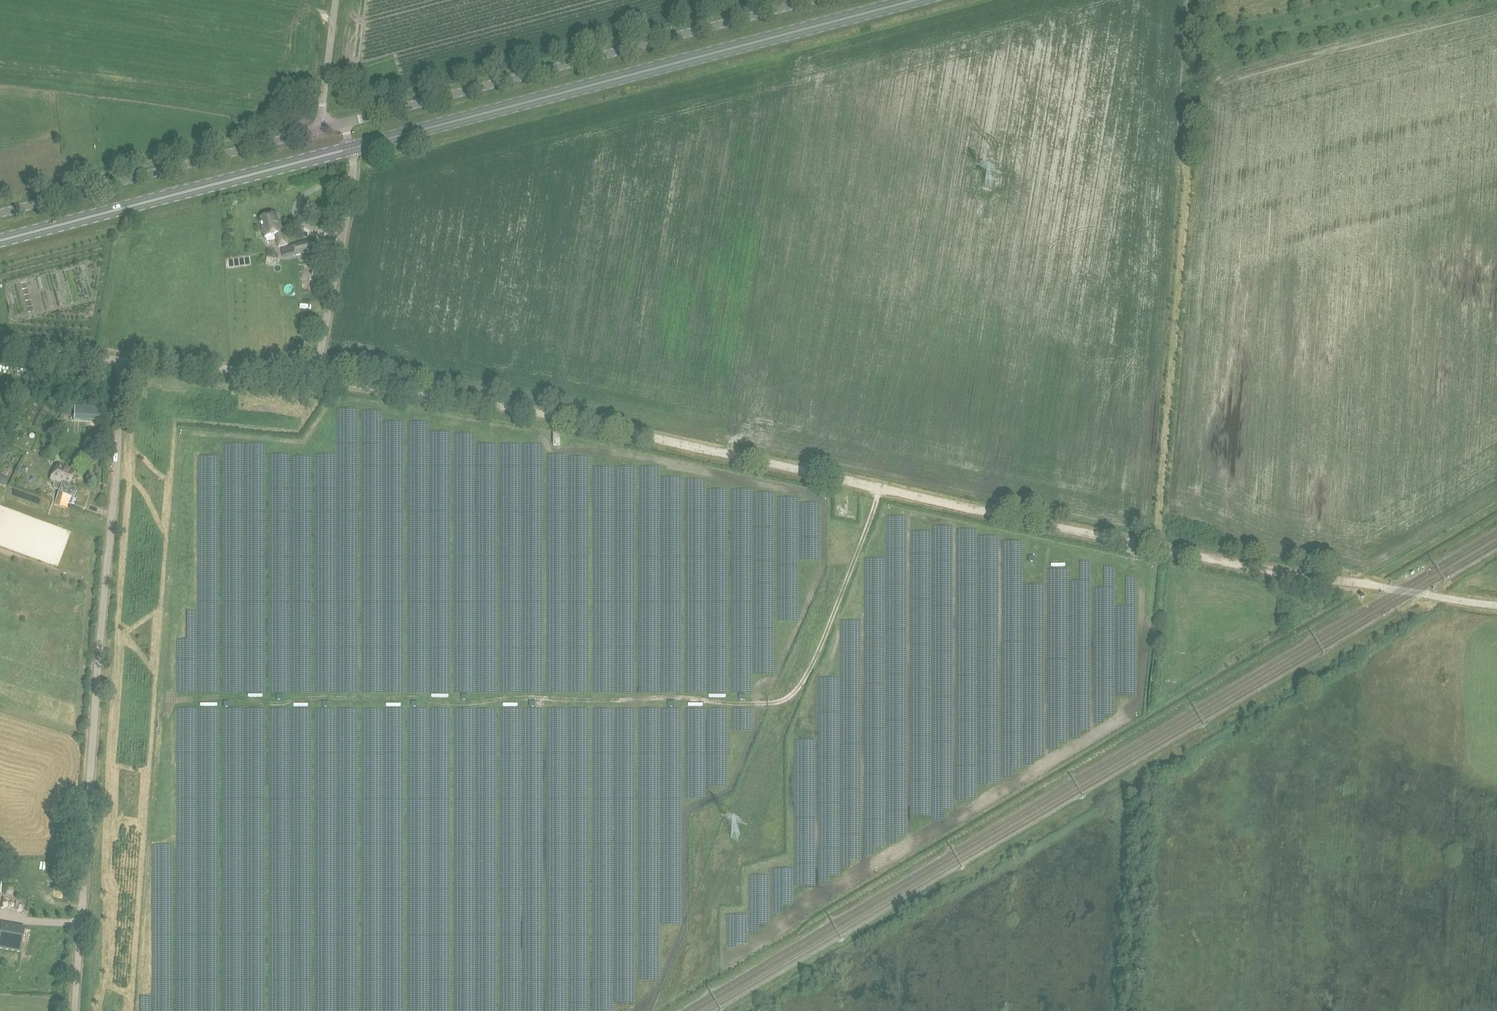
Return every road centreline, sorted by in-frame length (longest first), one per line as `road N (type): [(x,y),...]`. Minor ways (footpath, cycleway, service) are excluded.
road 1 (track): [(1496,606),(1170,554),(733,455),(316,378)]
road 2 (track): [(71,1010),(122,360)]
road 3 (primary): [(351,147),(913,0)]
road 4 (unclassified): [(344,122),(811,0)]
road 5 (primary): [(0,240),(351,147)]
road 6 (unclassified): [(0,213),(321,129)]
road 7 (track): [(316,378),(354,179),(351,147)]
road 8 (track): [(316,378),(122,360)]
road 9 (unclassified): [(321,129),(336,0)]
road 10 (track): [(122,360),(0,346)]

